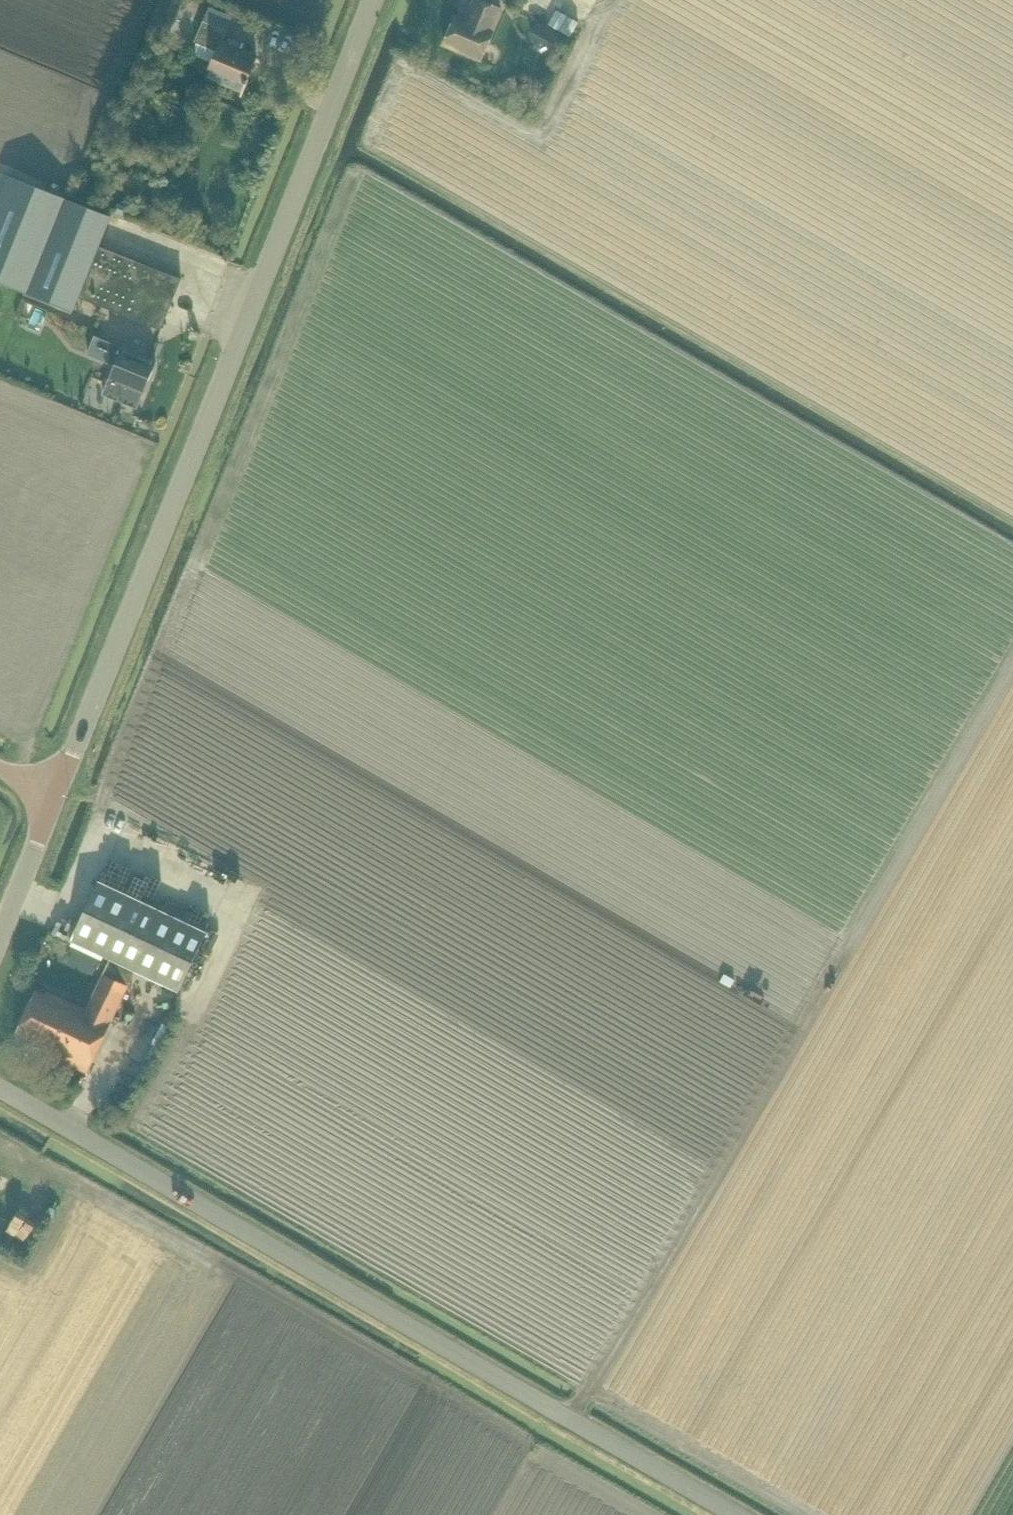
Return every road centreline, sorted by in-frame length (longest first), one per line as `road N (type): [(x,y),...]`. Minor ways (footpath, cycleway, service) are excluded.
road 1 (unclassified): [(57,793),(375,0)]
road 2 (unclassified): [(737,1514),(0,1086)]
road 3 (unclassified): [(0,944),(57,793)]

